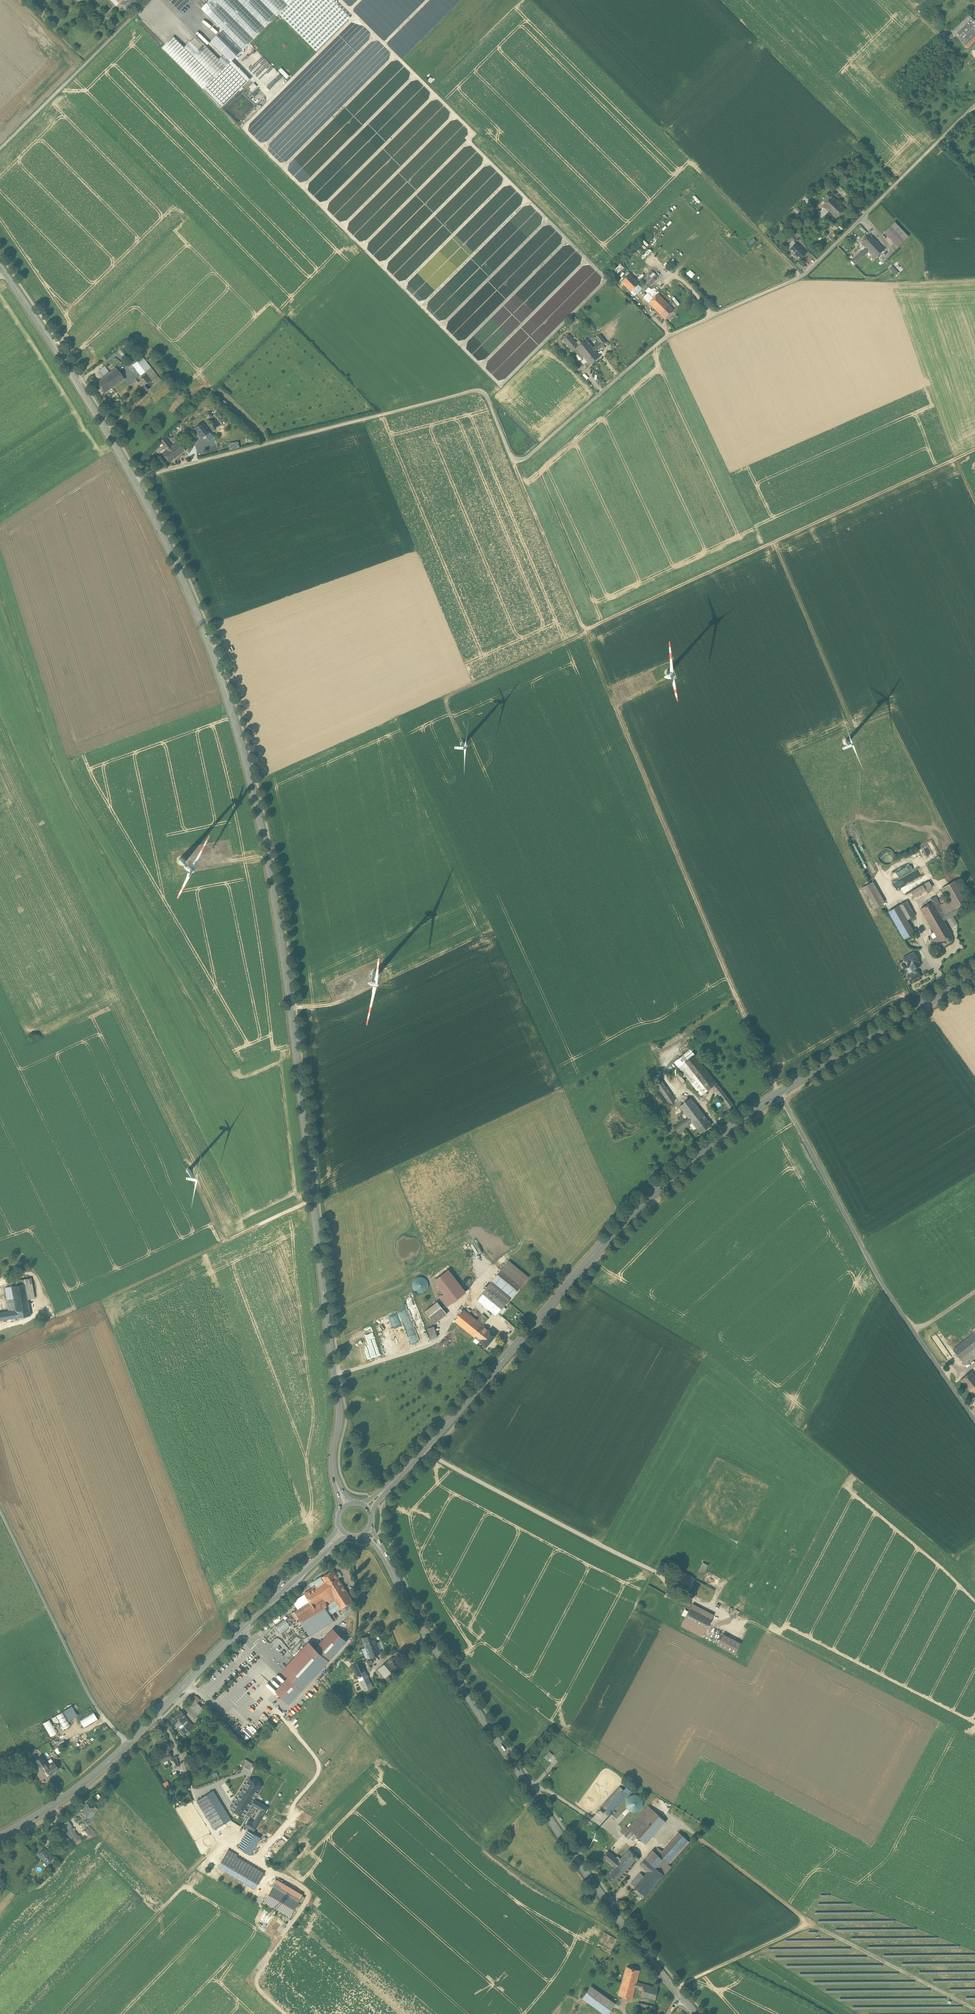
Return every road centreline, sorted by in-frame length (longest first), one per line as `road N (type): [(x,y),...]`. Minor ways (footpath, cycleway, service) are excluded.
road 1 (secondary): [(346,1505),(333,1465),(339,1410),(285,967),(238,734),(154,519),(6,272)]
road 2 (unclassified): [(141,476),(480,390),(512,453),(523,459),(671,335),(801,276),(974,104)]
road 3 (track): [(974,450),(588,628),(516,457)]
road 4 (primary): [(778,1093),(663,1183),(368,1507)]
road 5 (secondary): [(681,1996),(529,1788),(368,1531)]
road 6 (unclassified): [(778,1093),(880,1283),(974,1420)]
road 7 (unclassified): [(129,1743),(94,1701),(0,1509)]
road 8 (primary): [(343,1530),(156,1714)]
road 9 (primary): [(974,971),(778,1093)]
road 10 (track): [(0,147),(148,0)]
road 11 (track): [(773,543),(855,730)]
road 12 (track): [(588,628),(450,697),(463,740)]
road 13 (primary): [(129,1743),(0,1836)]
road 14 (track): [(703,1839),(811,1922)]
road 15 (unclassified): [(156,1714),(216,1835)]

